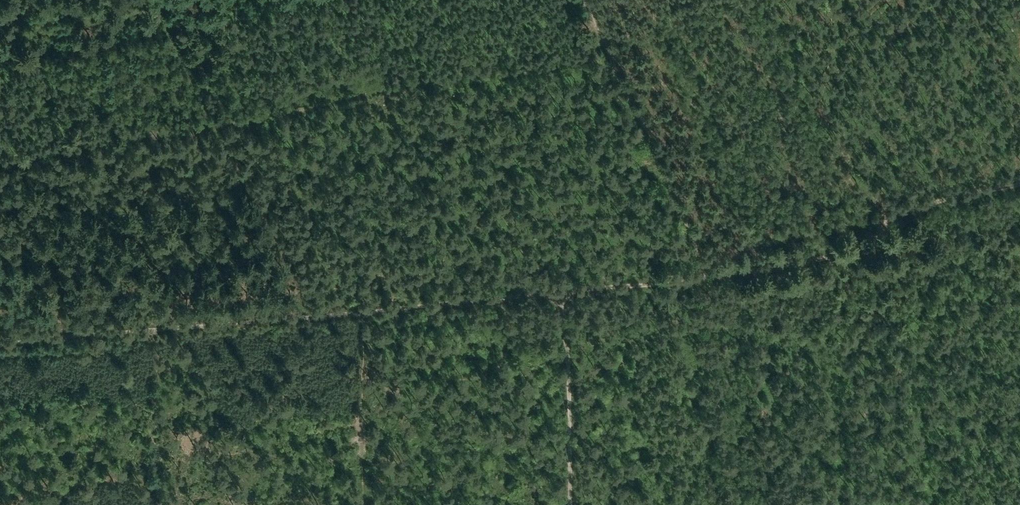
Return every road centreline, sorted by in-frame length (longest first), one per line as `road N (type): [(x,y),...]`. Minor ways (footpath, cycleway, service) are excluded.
road 1 (track): [(706,277),(0,344)]
road 2 (track): [(1019,183),(903,210),(862,250),(706,277)]
road 3 (track): [(706,277),(584,0)]
road 4 (track): [(560,504),(551,294)]

